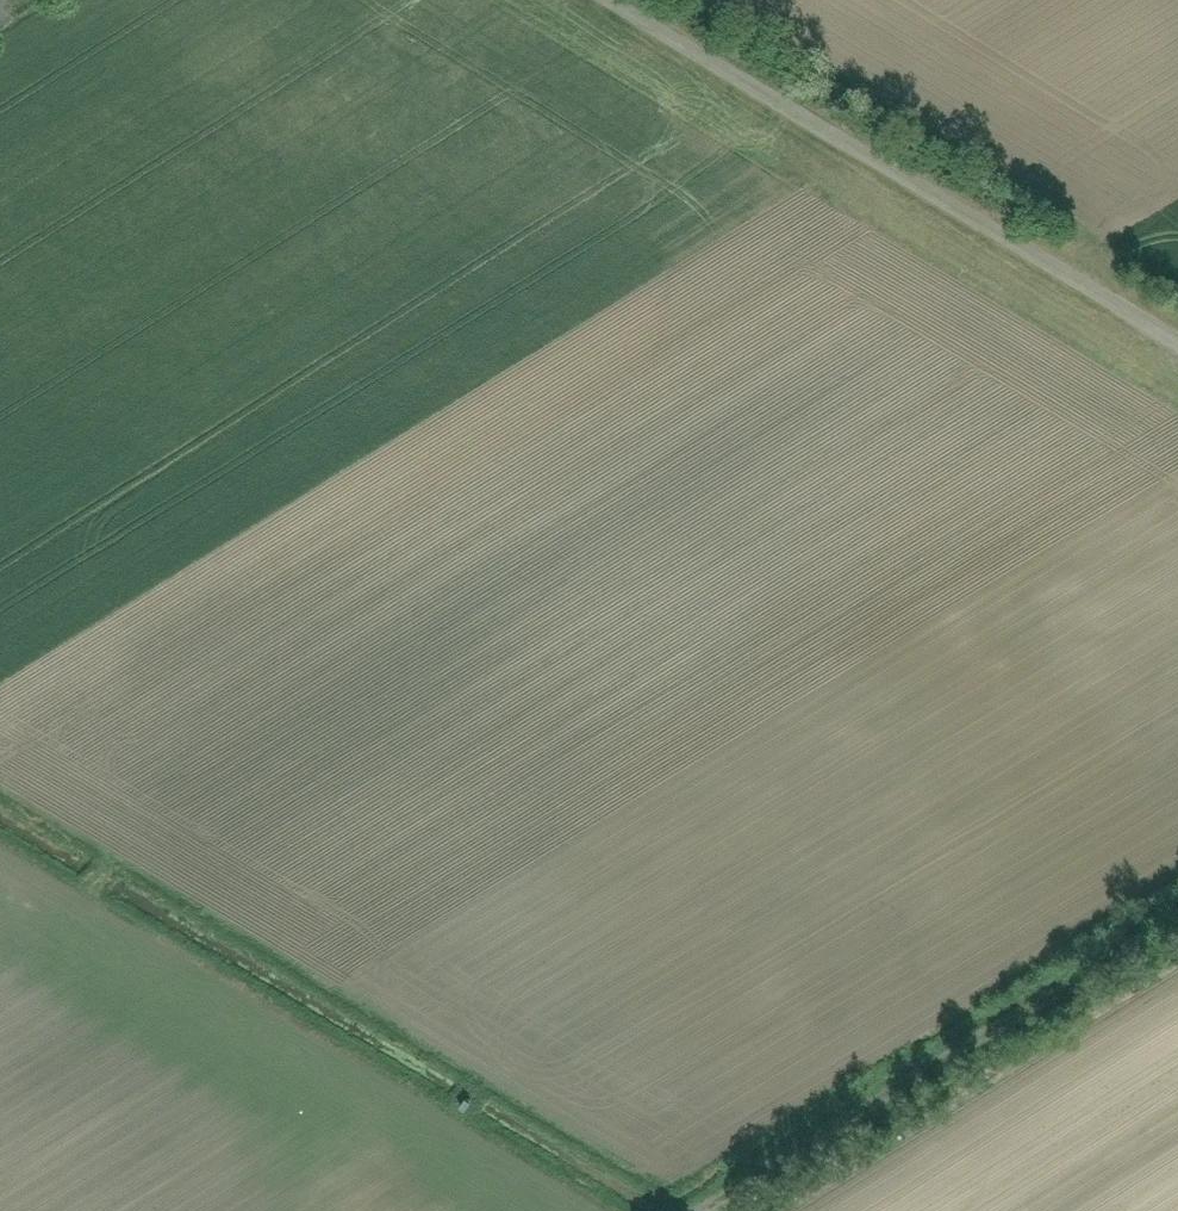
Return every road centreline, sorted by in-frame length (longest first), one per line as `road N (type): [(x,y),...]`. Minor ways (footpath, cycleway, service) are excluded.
road 1 (unclassified): [(618,0),(1177,338)]

